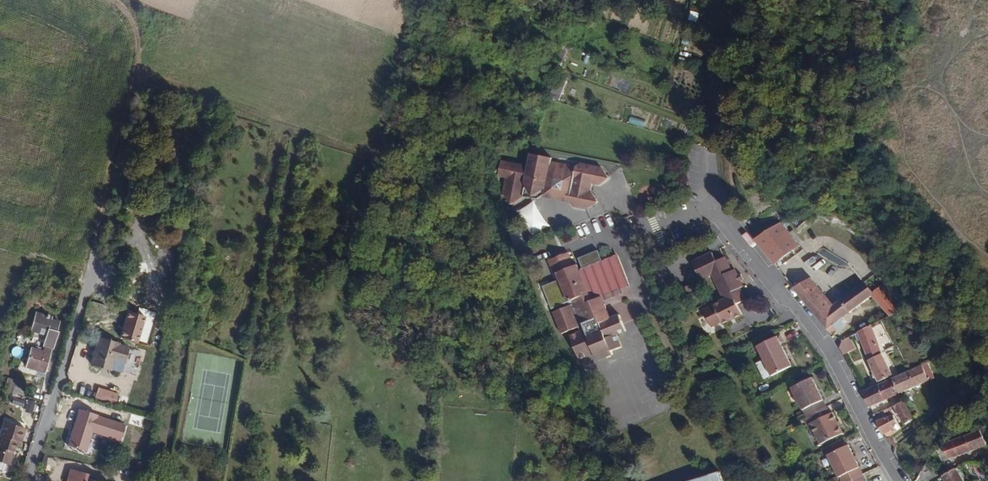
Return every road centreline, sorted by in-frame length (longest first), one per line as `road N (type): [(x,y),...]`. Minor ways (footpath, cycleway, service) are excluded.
road 1 (residential): [(899,480),(820,339),(706,191)]
road 2 (track): [(118,0),(144,37),(95,271)]
road 3 (residential): [(29,480),(95,271)]
road 4 (track): [(706,191),(716,94),(747,0)]

